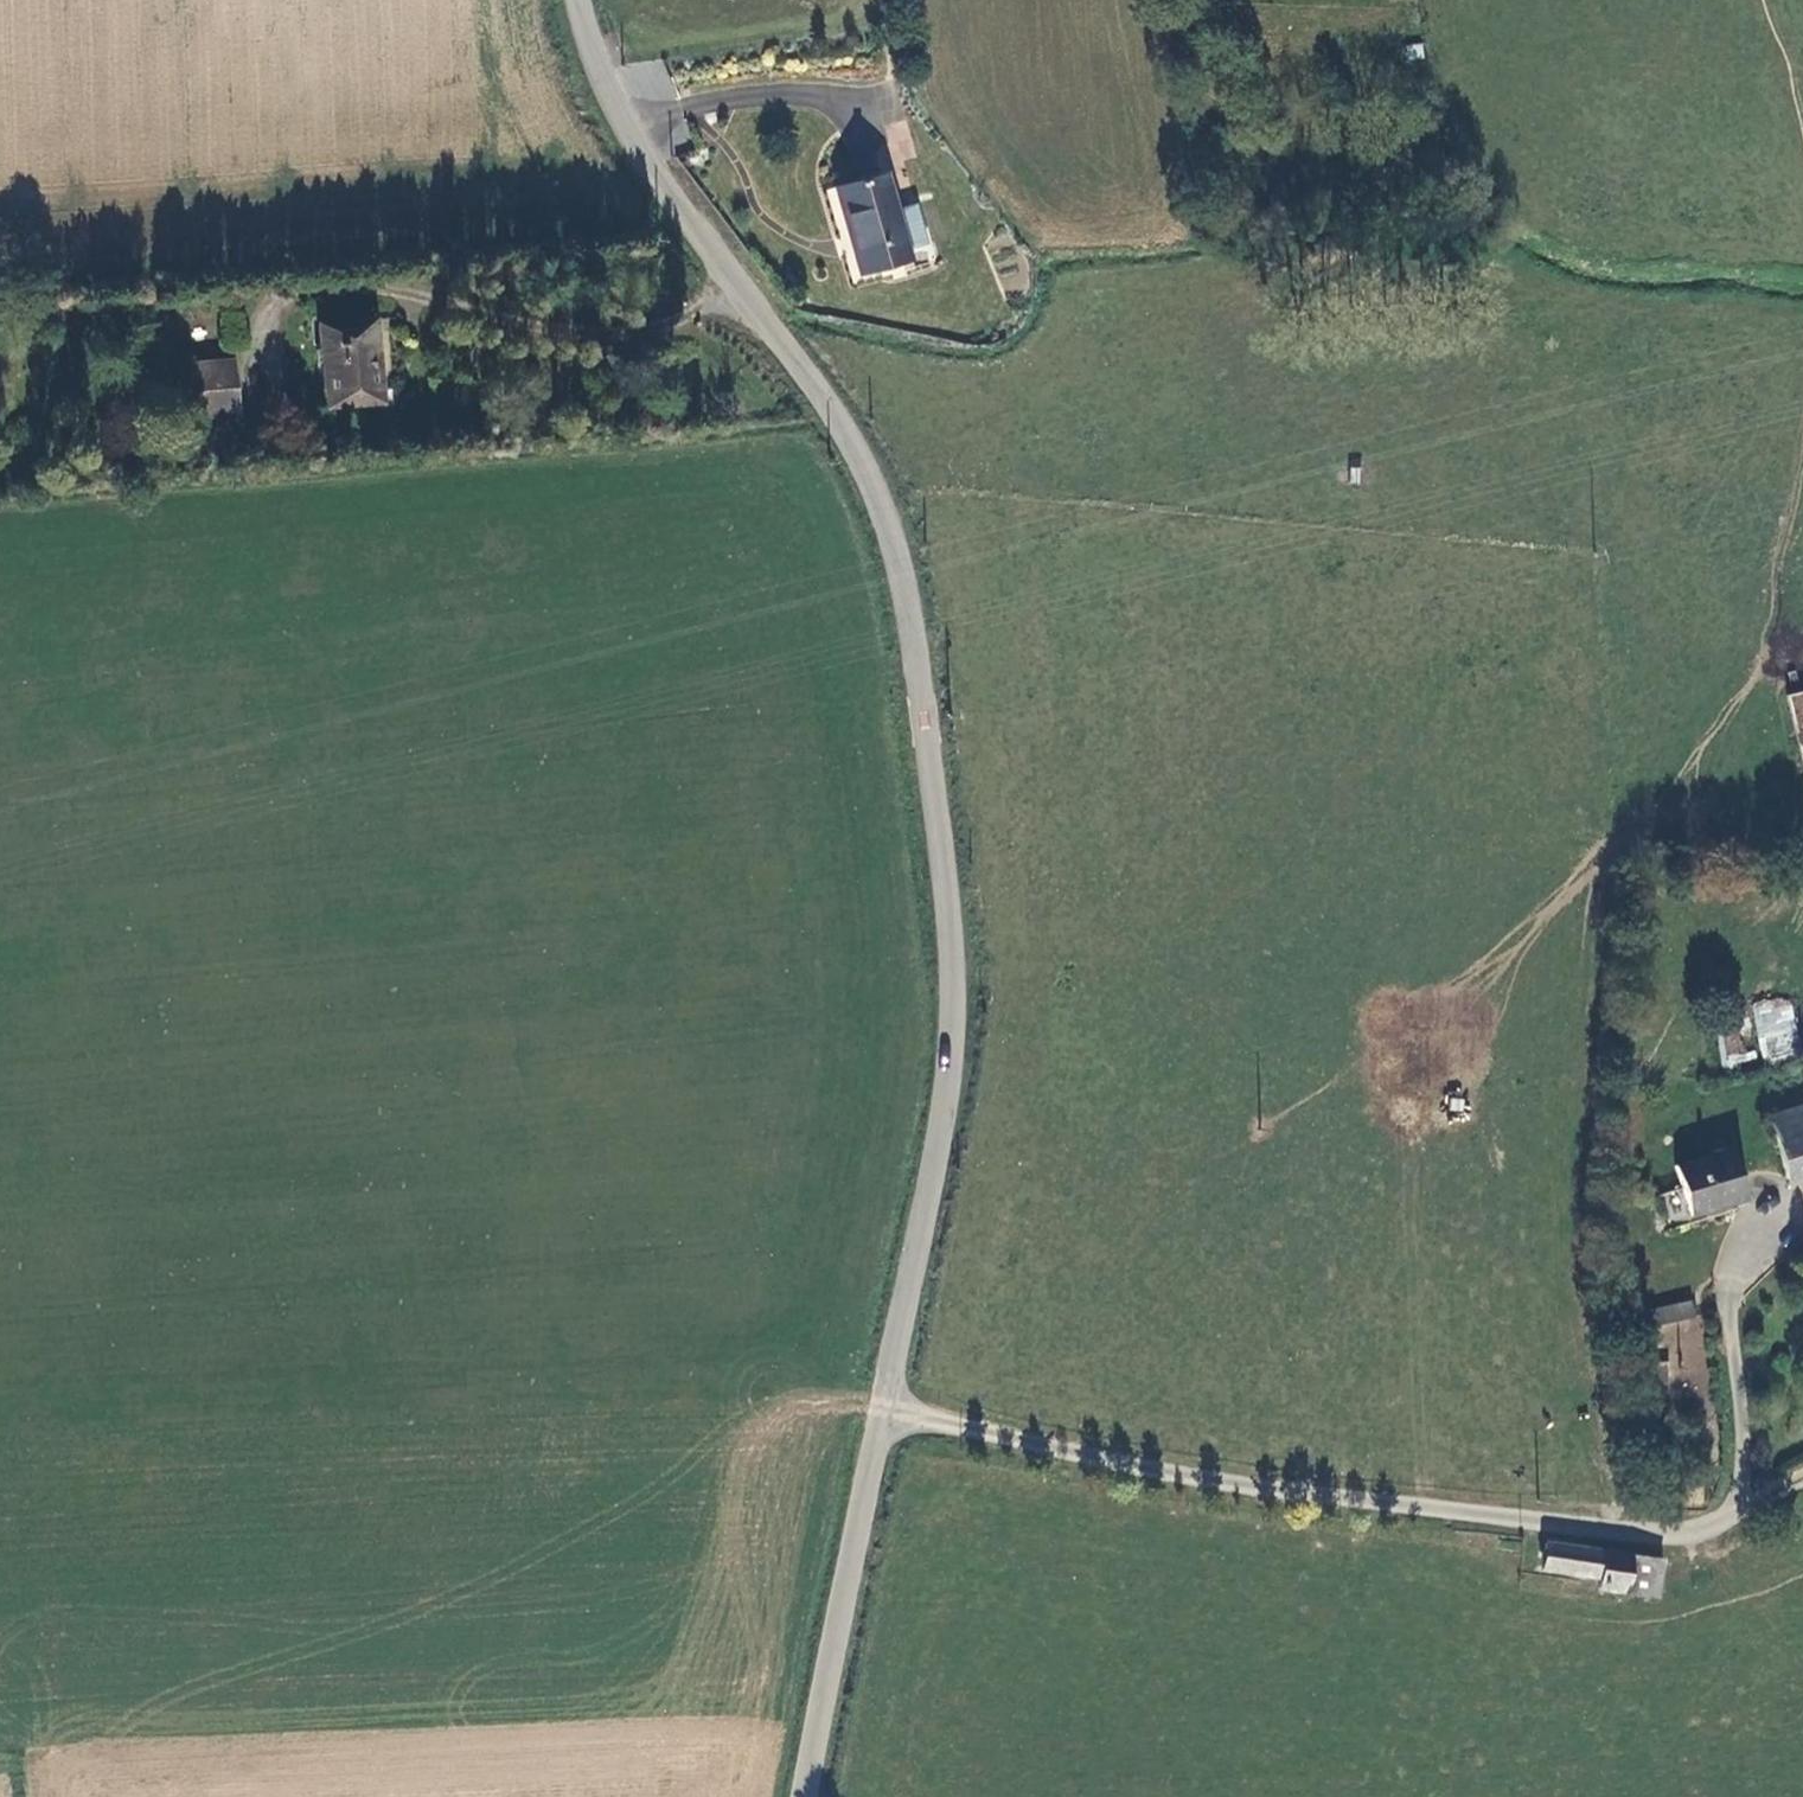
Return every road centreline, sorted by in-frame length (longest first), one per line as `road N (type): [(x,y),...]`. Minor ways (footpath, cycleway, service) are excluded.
road 1 (unclassified): [(575,0),(627,129),(839,423),(872,489),(901,570),(940,835),(955,1015),(951,1074),(807,1796)]

